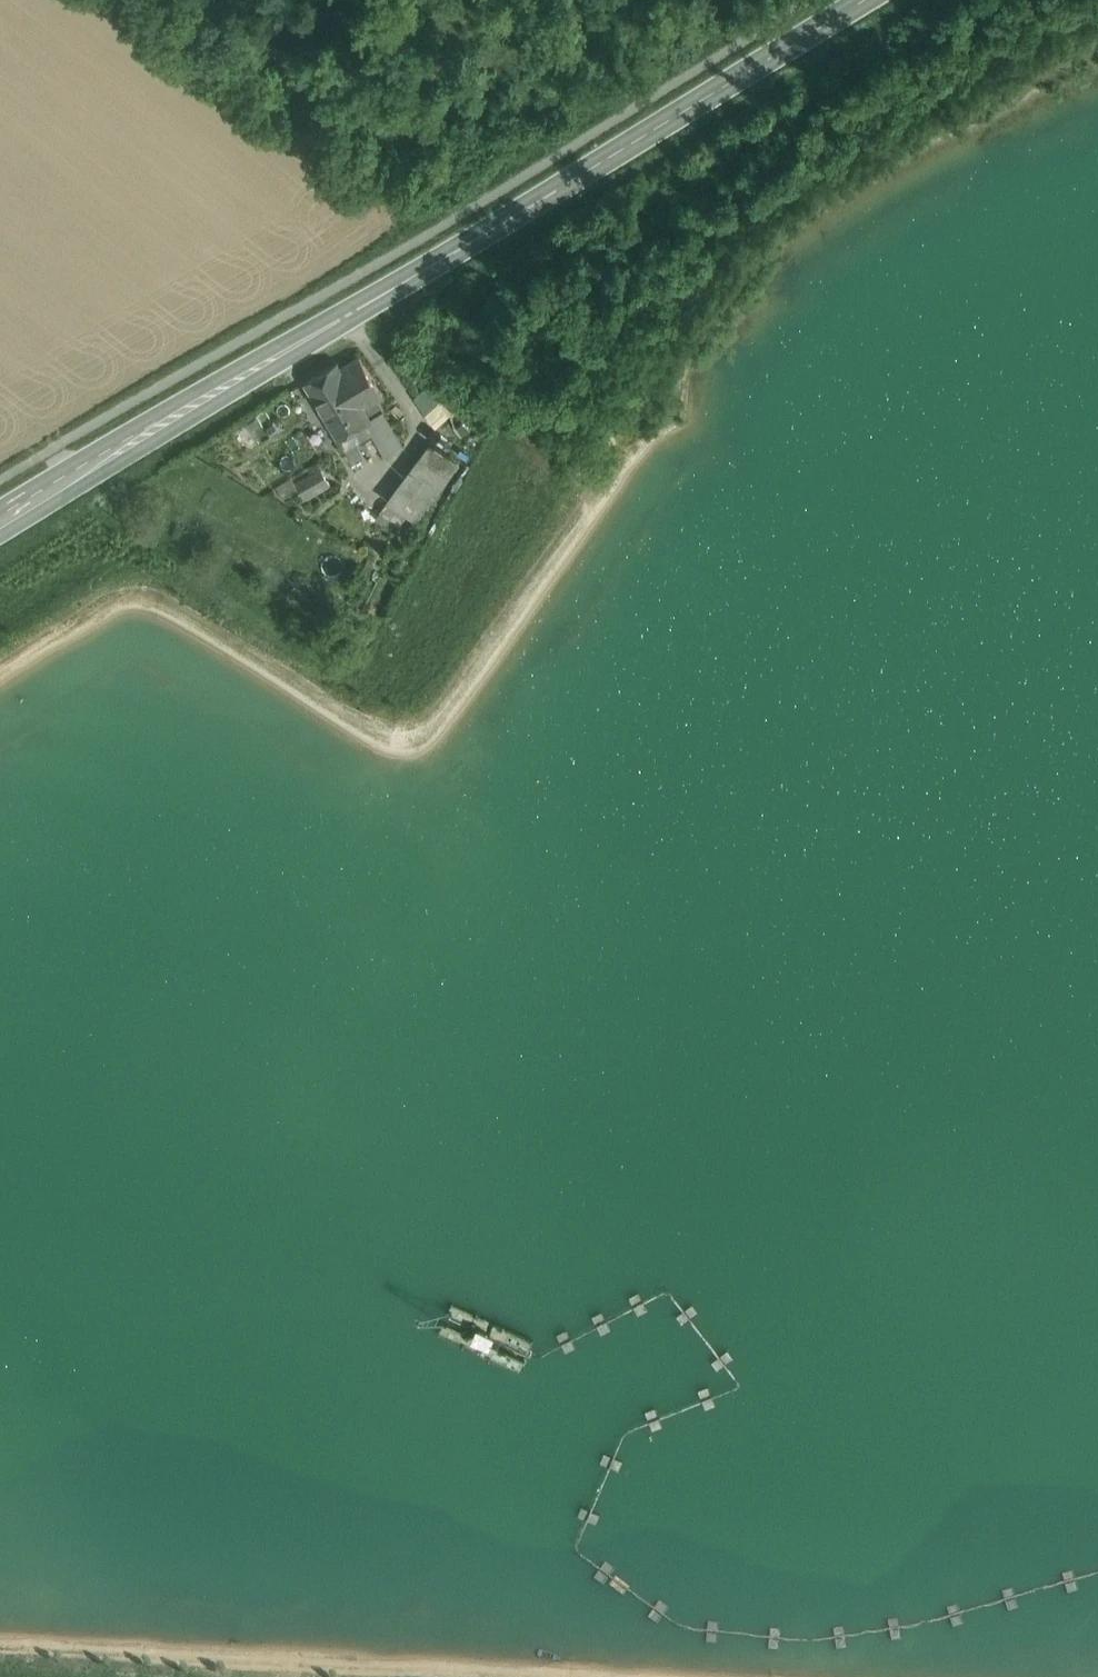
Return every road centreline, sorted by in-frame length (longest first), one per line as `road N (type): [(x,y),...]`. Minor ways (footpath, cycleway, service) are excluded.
road 1 (secondary): [(0,519),(859,0)]

